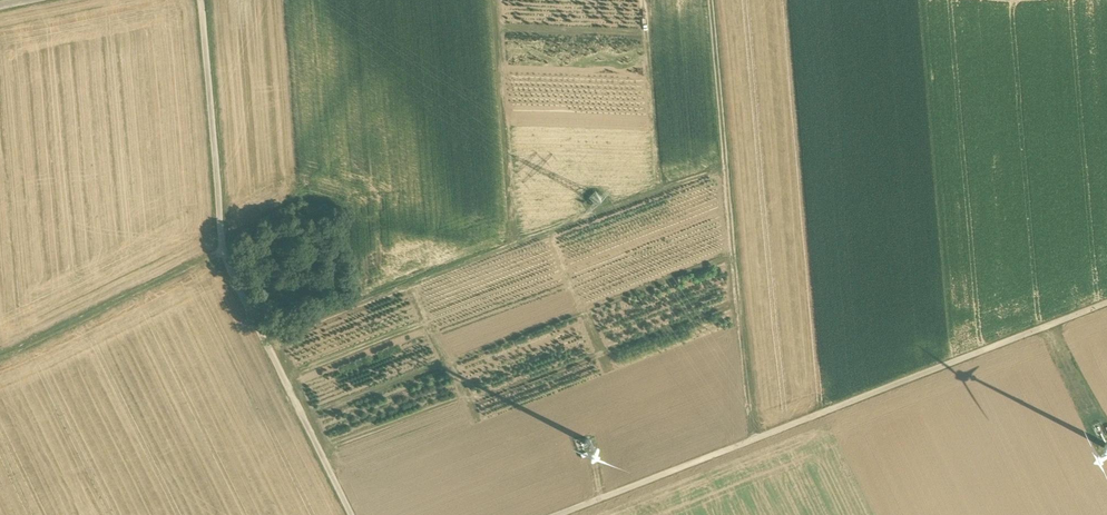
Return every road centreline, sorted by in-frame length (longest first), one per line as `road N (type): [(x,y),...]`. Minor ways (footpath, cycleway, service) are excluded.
road 1 (track): [(200,0),(225,252),(353,514)]
road 2 (track): [(268,343),(725,168)]
road 3 (track): [(750,440),(709,0)]
road 4 (track): [(0,358),(225,252)]

